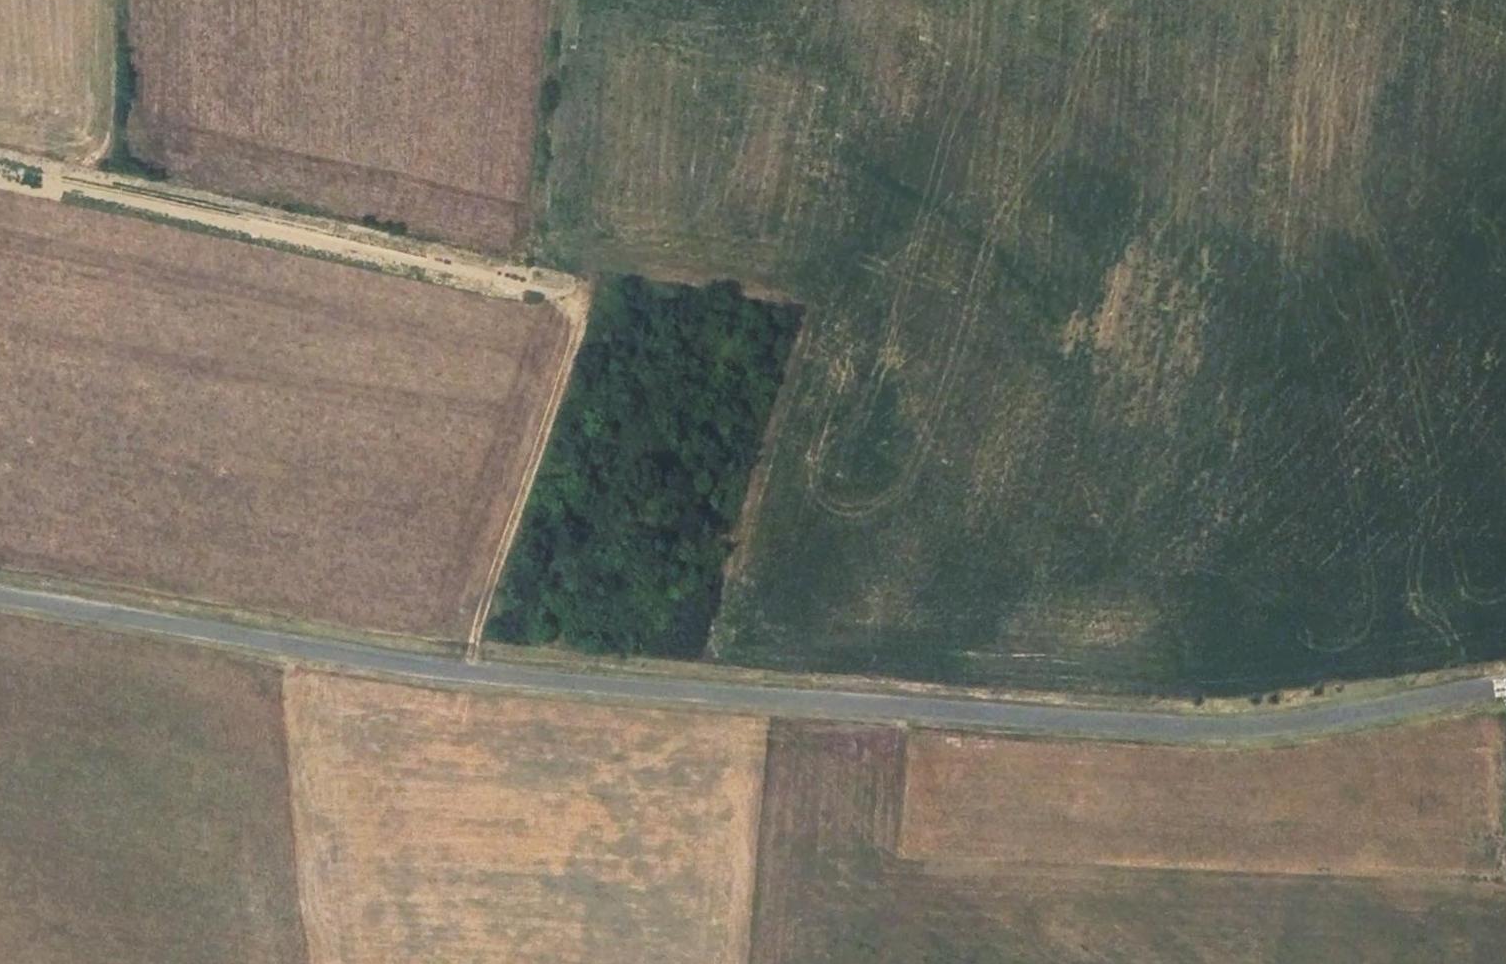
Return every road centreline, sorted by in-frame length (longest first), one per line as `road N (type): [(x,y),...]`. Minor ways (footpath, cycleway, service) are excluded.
road 1 (tertiary): [(0,598),(441,675),(1226,731),(1505,691)]

